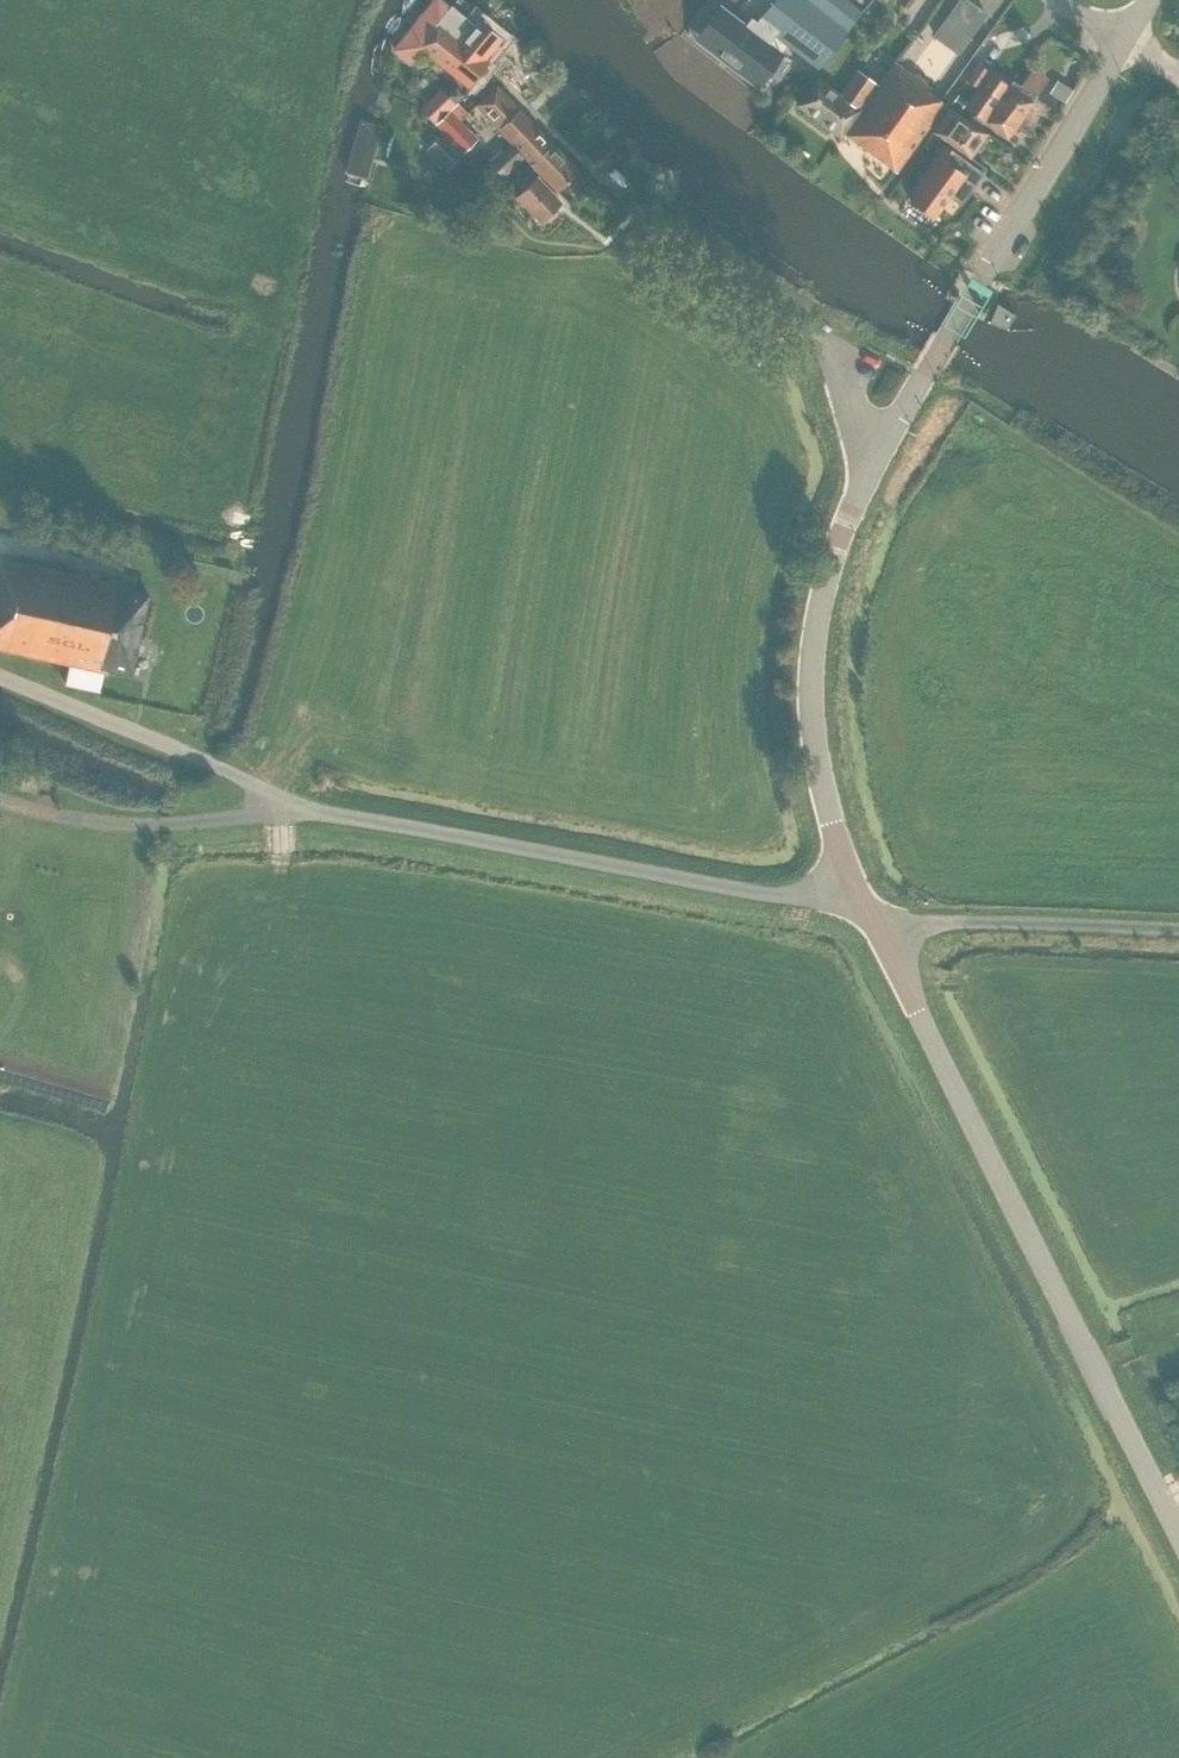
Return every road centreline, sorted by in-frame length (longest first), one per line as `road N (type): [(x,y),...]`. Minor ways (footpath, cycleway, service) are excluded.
road 1 (tertiary): [(1178,1535),(854,886)]
road 2 (unclassified): [(854,886),(765,893),(272,803)]
road 3 (tertiary): [(854,886),(819,771),(811,647),(840,535),(889,437)]
road 4 (tertiary): [(889,437),(1124,42)]
road 5 (residential): [(889,437),(861,417),(841,367),(801,317),(683,243),(606,177)]

